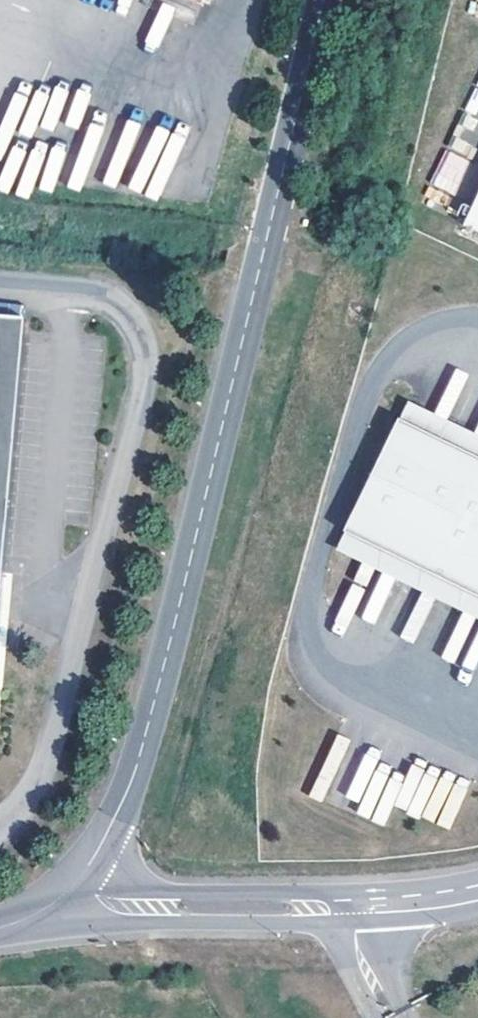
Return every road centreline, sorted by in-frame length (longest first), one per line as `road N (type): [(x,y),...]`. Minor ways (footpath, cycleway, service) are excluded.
road 1 (unclassified): [(324,0),(148,729),(111,823),(55,891)]
road 2 (unclassified): [(55,891),(130,908),(341,908),(477,893)]

